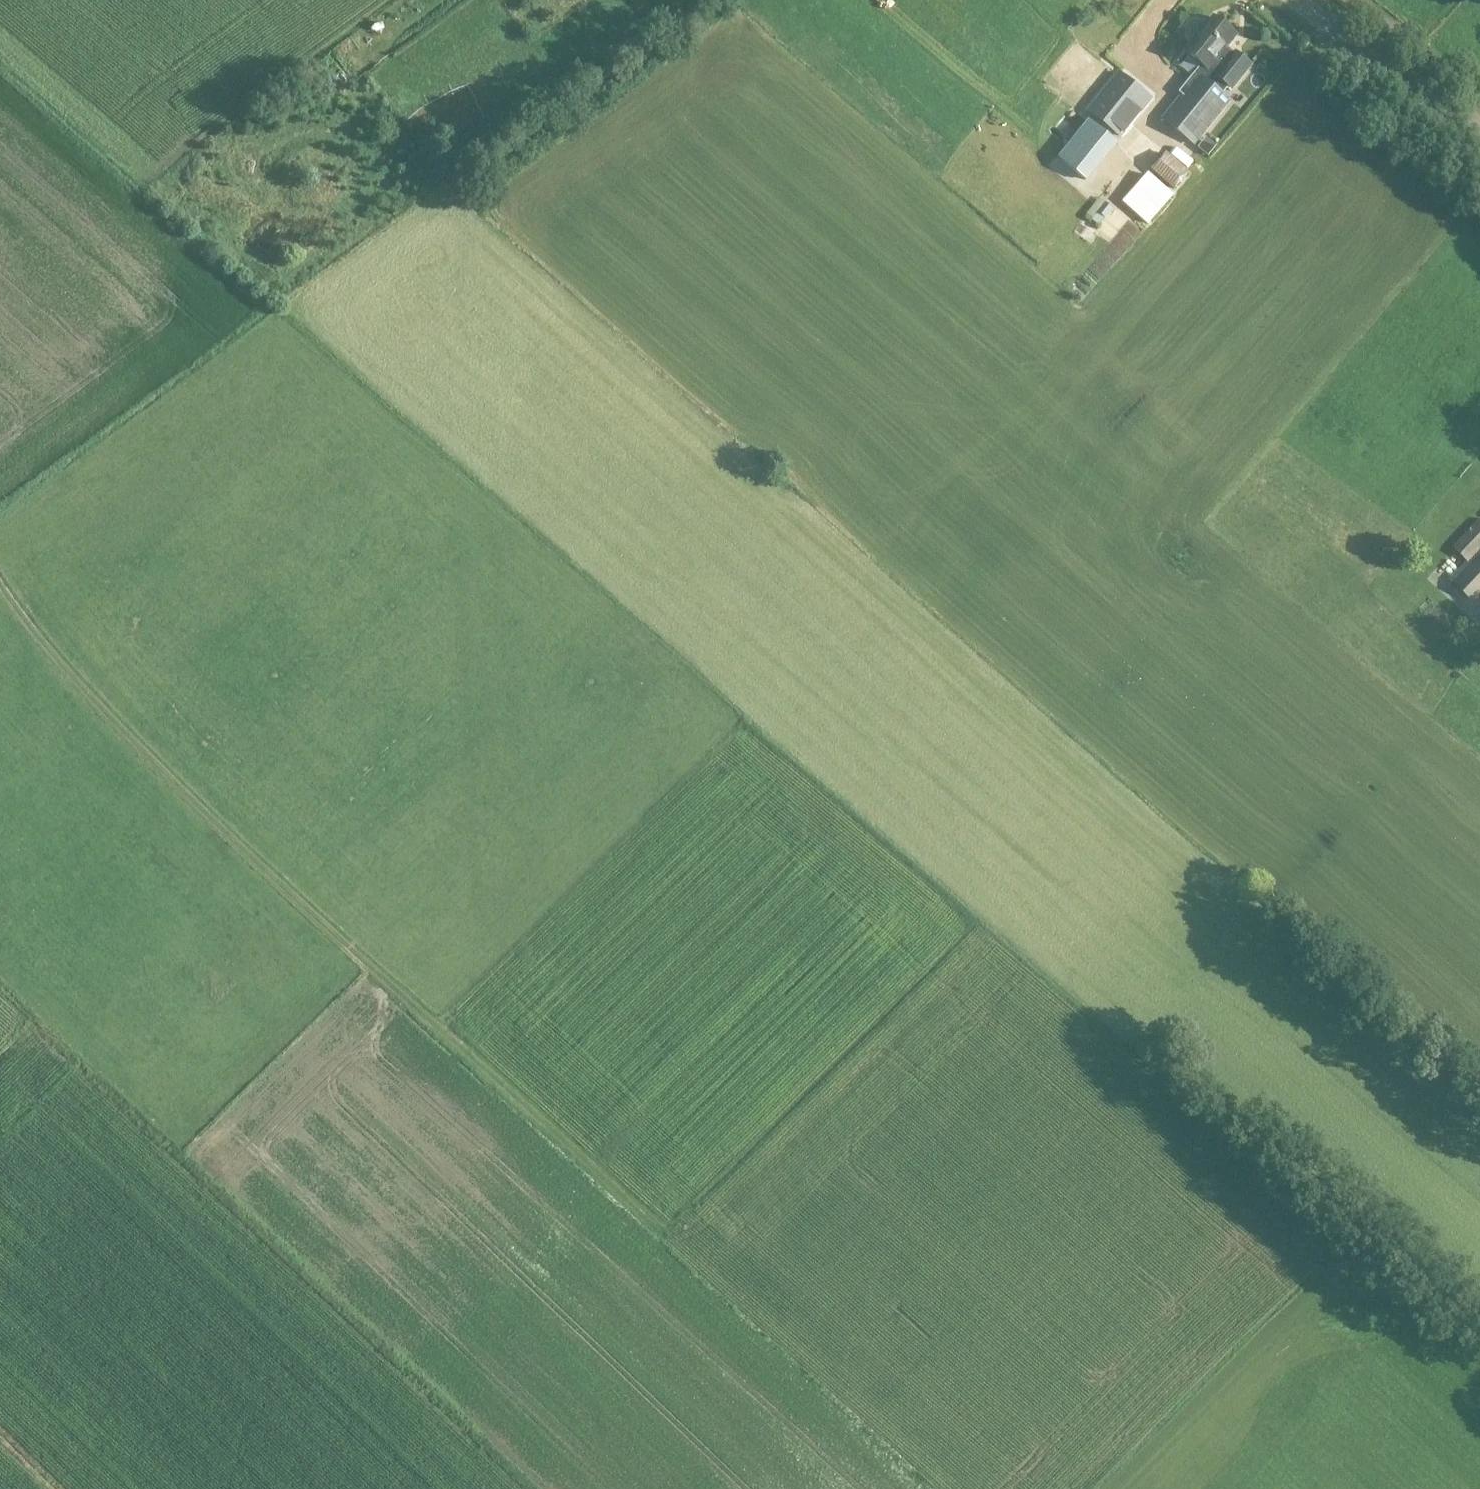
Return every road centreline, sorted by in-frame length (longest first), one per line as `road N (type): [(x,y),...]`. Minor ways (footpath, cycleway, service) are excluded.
road 1 (tertiary): [(1479,145),(1297,0)]

